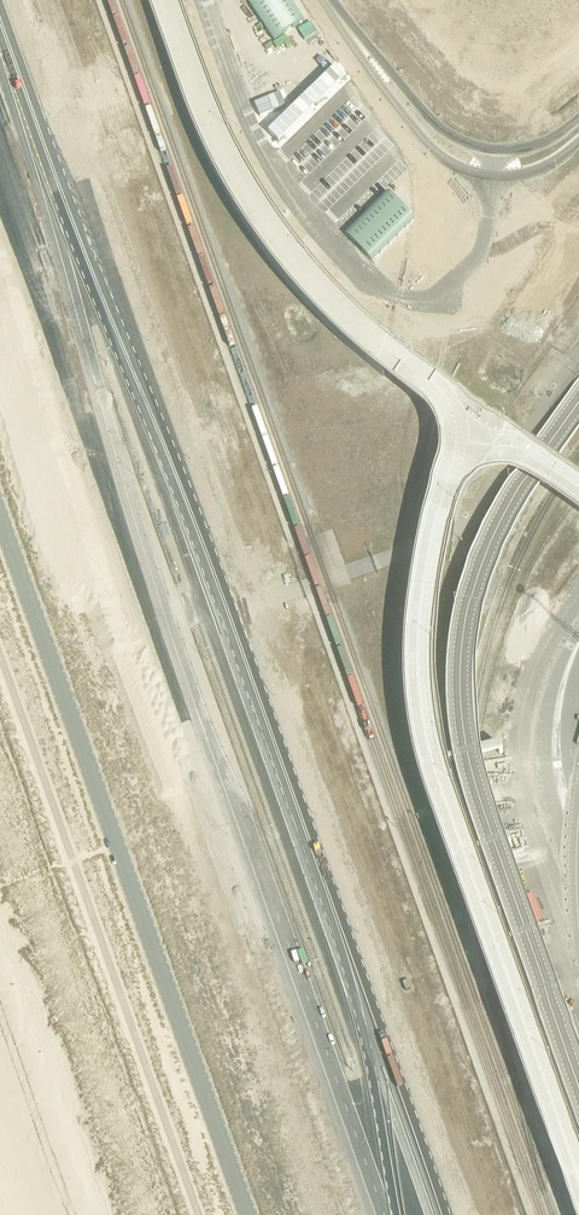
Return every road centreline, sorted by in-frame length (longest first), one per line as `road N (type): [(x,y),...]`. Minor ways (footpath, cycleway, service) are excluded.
road 1 (trunk): [(0,148),(376,1214)]
road 2 (secondary): [(379,1053),(229,613),(0,20)]
road 3 (unclassified): [(0,517),(247,1214)]
road 4 (unclassified): [(336,13),(433,146),(459,166),(495,175)]
road 5 (unclassified): [(496,150),(441,126),(336,13)]
road 6 (secondary): [(432,1214),(379,1053)]
road 7 (unclassified): [(414,311),(484,248),(495,175)]
road 8 (secondary): [(379,1053),(392,1214)]

